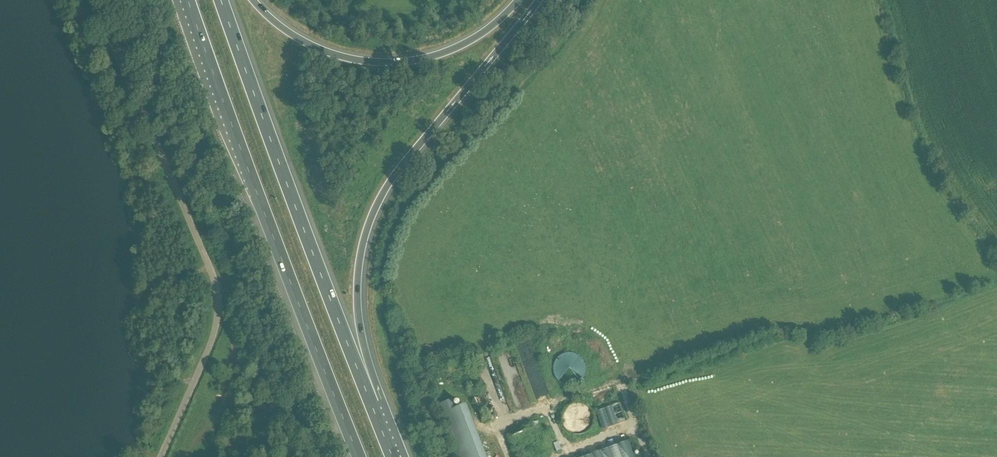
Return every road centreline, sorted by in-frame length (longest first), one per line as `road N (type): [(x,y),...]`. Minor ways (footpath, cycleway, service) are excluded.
road 1 (unclassified): [(161,456),(210,355),(220,305),(95,0)]
road 2 (motorway): [(190,0),(358,456)]
road 3 (motorway): [(373,407),(357,307),(371,217),(423,135),(540,0)]
road 4 (motorway): [(373,407),(222,0)]
road 5 (motorway): [(517,0),(456,48),(387,62),(323,51),(254,0)]
road 6 (track): [(648,456),(616,382),(504,422),(510,456)]

